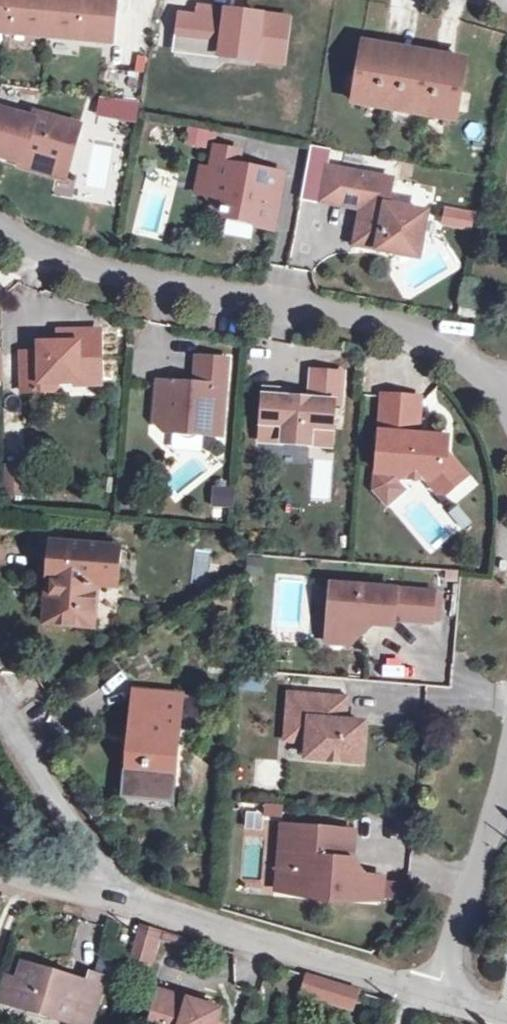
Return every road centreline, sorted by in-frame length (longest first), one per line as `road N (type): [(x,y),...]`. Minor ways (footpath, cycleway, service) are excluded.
road 1 (residential): [(0,230),(71,271),(454,349),(506,389)]
road 2 (residential): [(445,1004),(122,896)]
road 3 (residential): [(445,1004),(506,779)]
road 4 (unclassified): [(0,712),(122,896)]
road 5 (residential): [(0,875),(122,896)]

